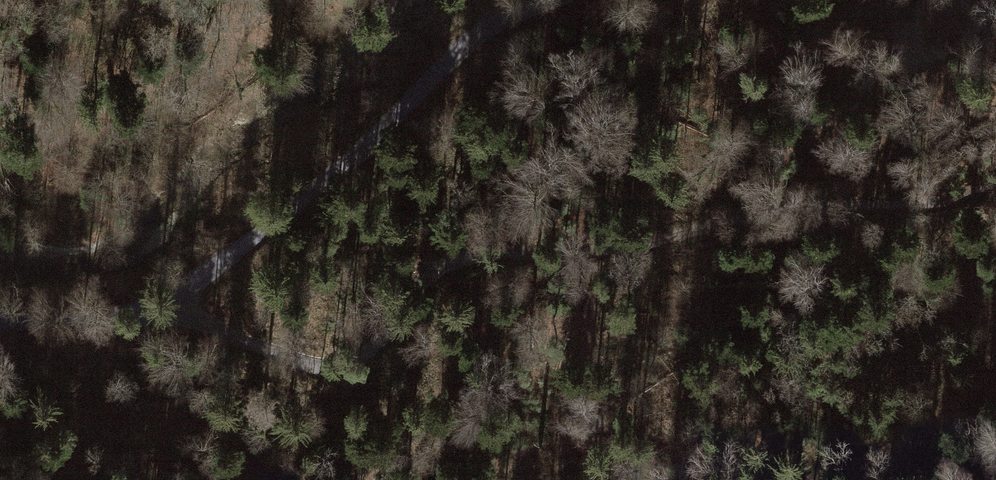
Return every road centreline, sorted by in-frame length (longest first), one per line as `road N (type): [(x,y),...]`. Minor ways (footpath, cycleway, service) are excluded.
road 1 (track): [(995,186),(943,203),(741,218),(690,237),(471,251),(442,262),(384,345),(348,367),(313,365),(209,328),(180,301)]
road 2 (track): [(547,0),(480,26),(300,204),(180,301)]
road 3 (track): [(694,479),(669,446),(591,417),(577,381),(593,319),(583,287),(554,251)]
road 4 (track): [(180,301),(98,320),(0,323)]

